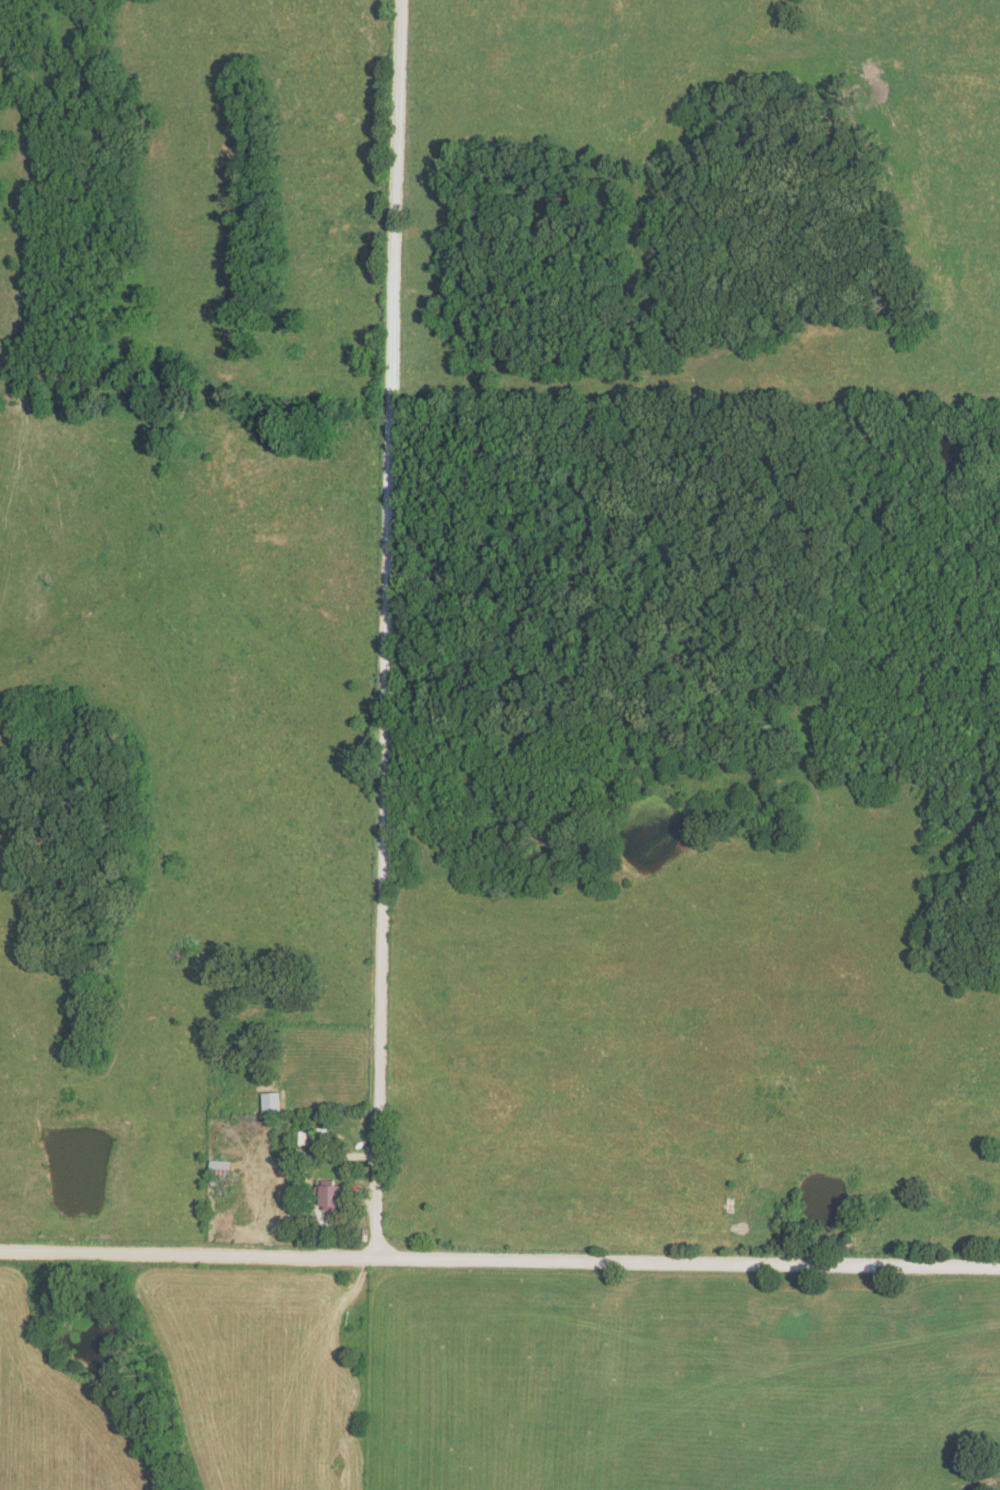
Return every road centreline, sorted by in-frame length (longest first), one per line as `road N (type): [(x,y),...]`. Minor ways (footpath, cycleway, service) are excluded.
road 1 (residential): [(376,1262),(400,0)]
road 2 (residential): [(0,1254),(999,1270)]

